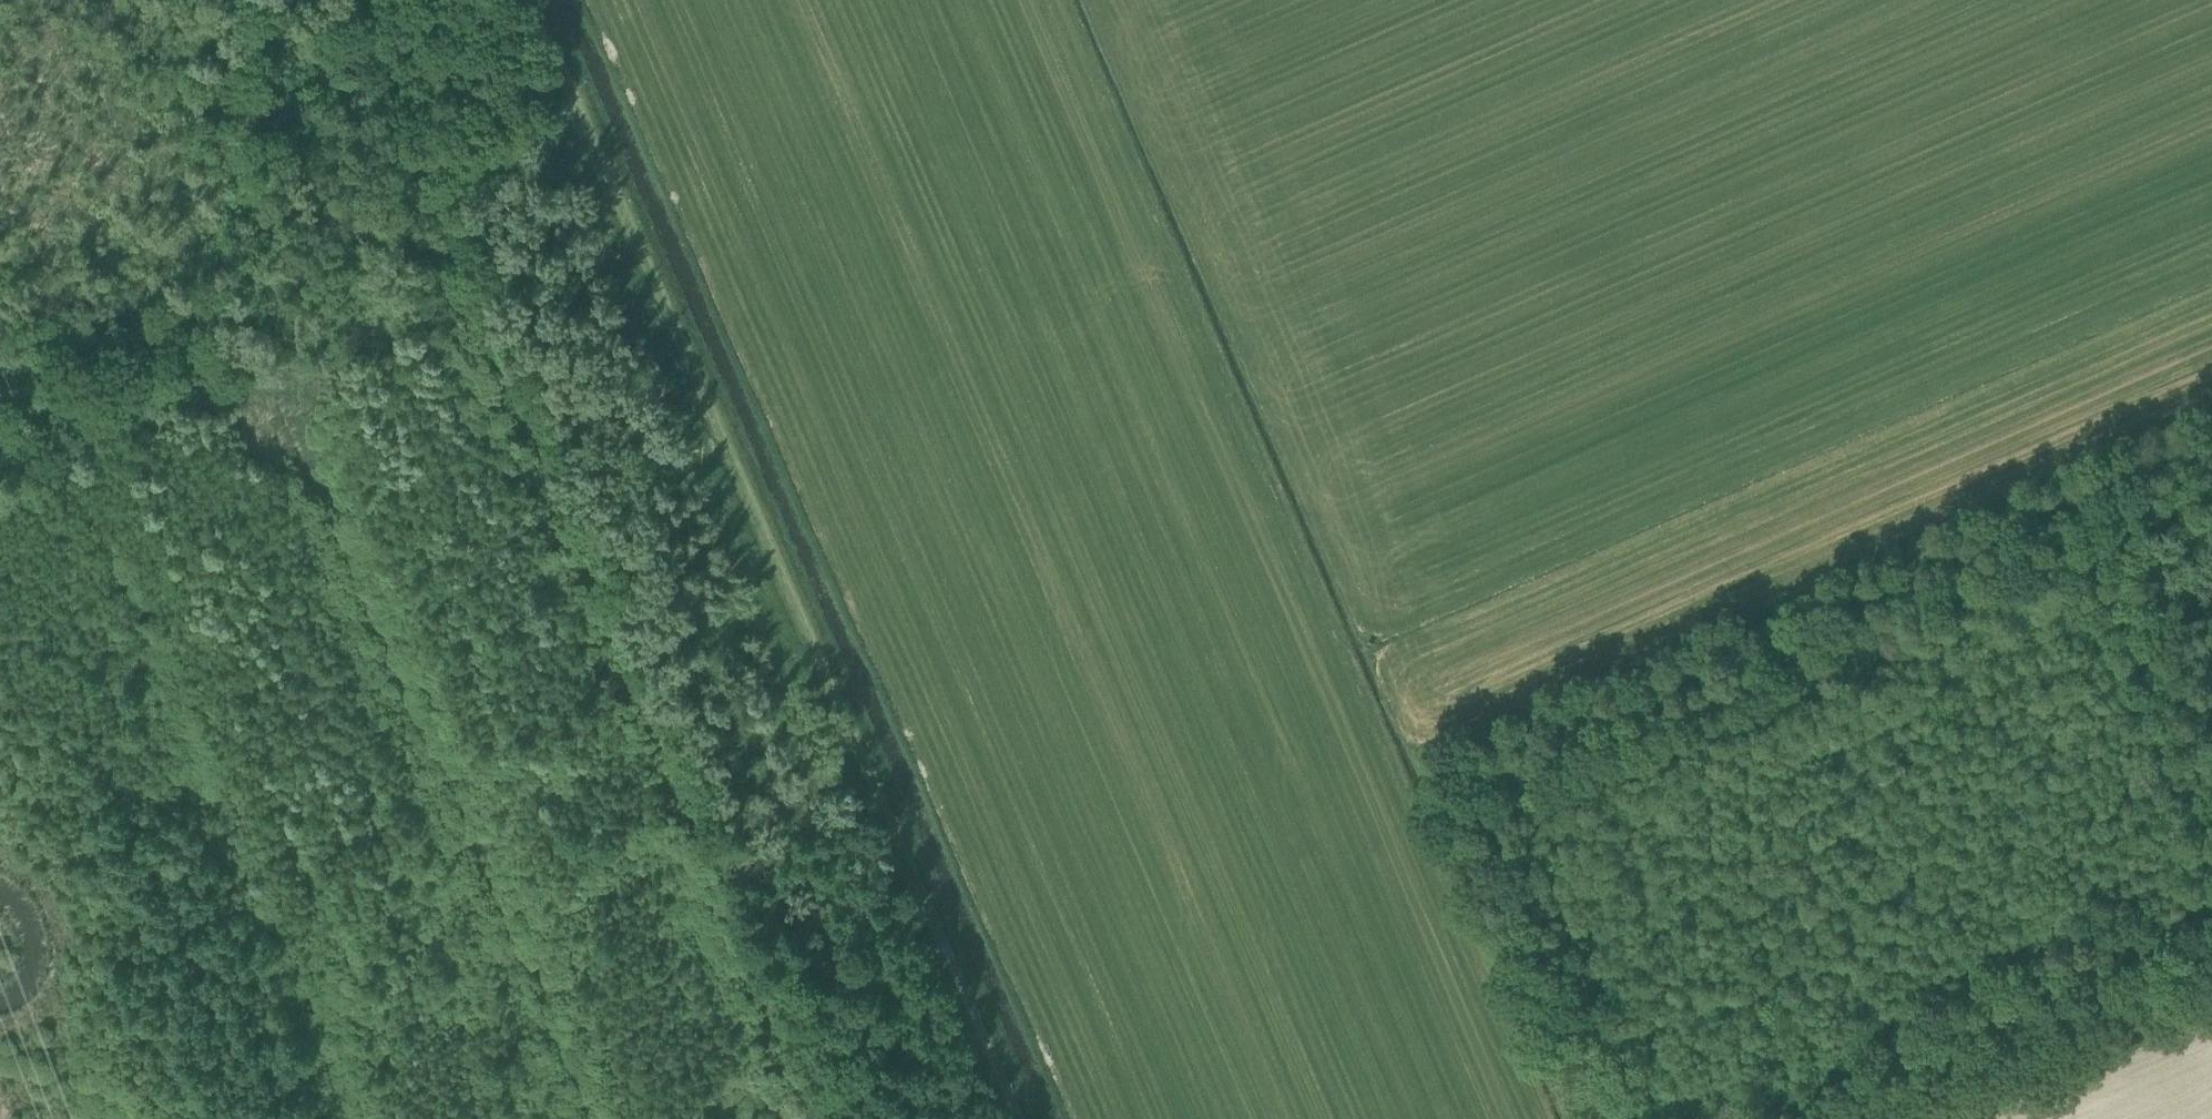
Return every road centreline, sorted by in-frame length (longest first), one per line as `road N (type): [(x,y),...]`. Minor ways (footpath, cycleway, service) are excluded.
road 1 (track): [(534,0),(1021,1118)]
road 2 (track): [(1938,1118),(2211,1001)]

